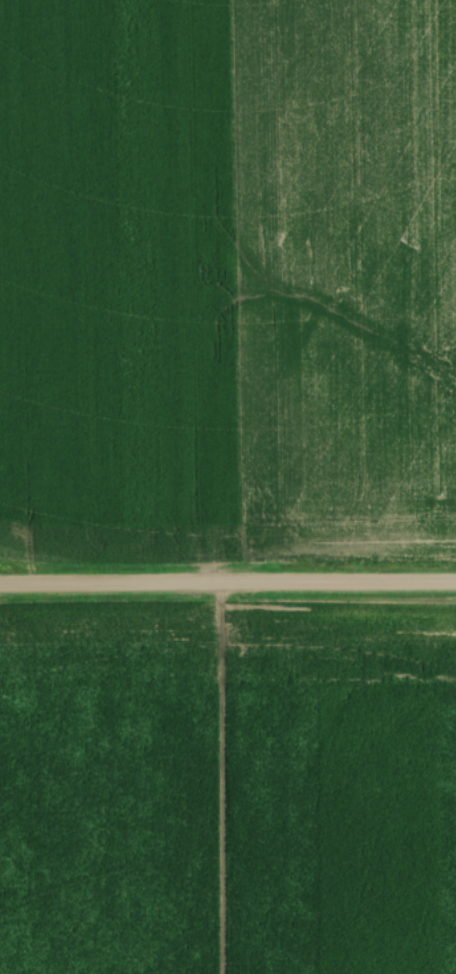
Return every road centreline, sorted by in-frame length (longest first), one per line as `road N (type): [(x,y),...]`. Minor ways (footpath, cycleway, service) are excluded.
road 1 (residential): [(0,590),(455,588)]

